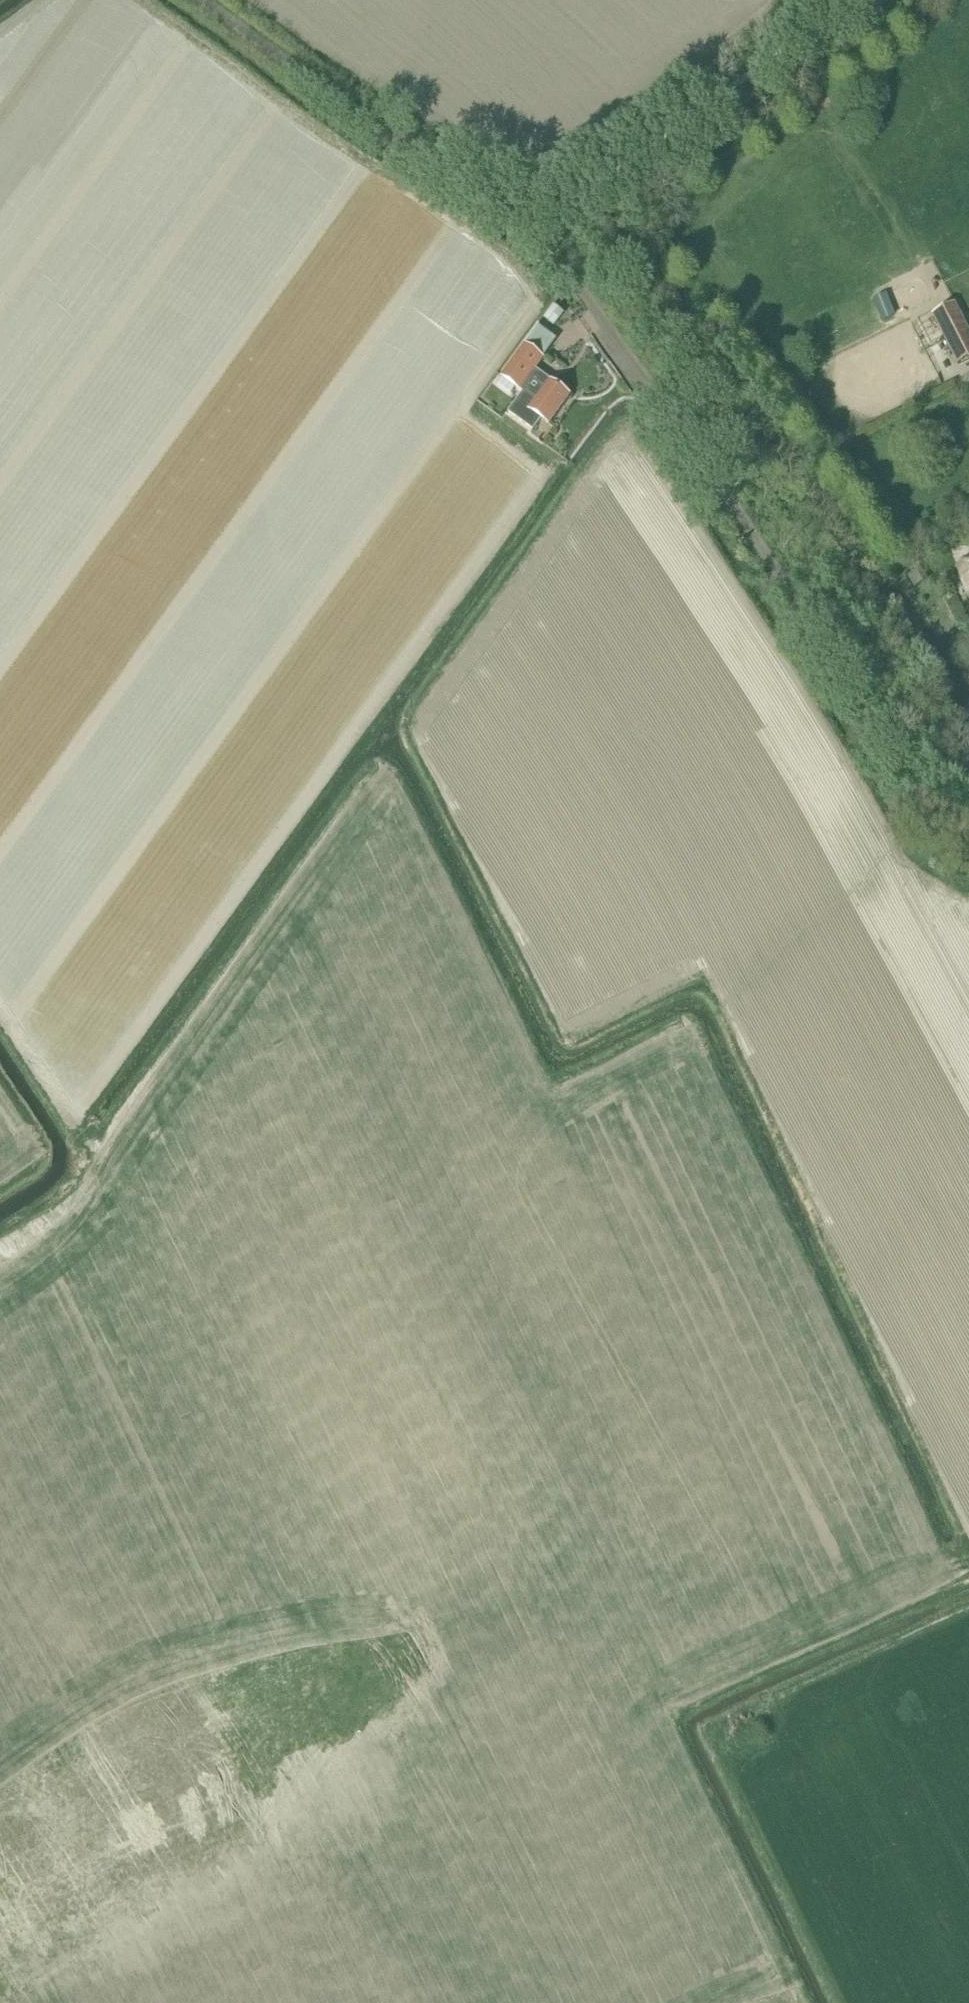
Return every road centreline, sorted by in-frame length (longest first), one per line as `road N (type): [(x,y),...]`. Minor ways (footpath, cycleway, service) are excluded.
road 1 (track): [(968,829),(948,821),(902,770),(681,426),(546,235)]
road 2 (track): [(546,235),(202,0)]

